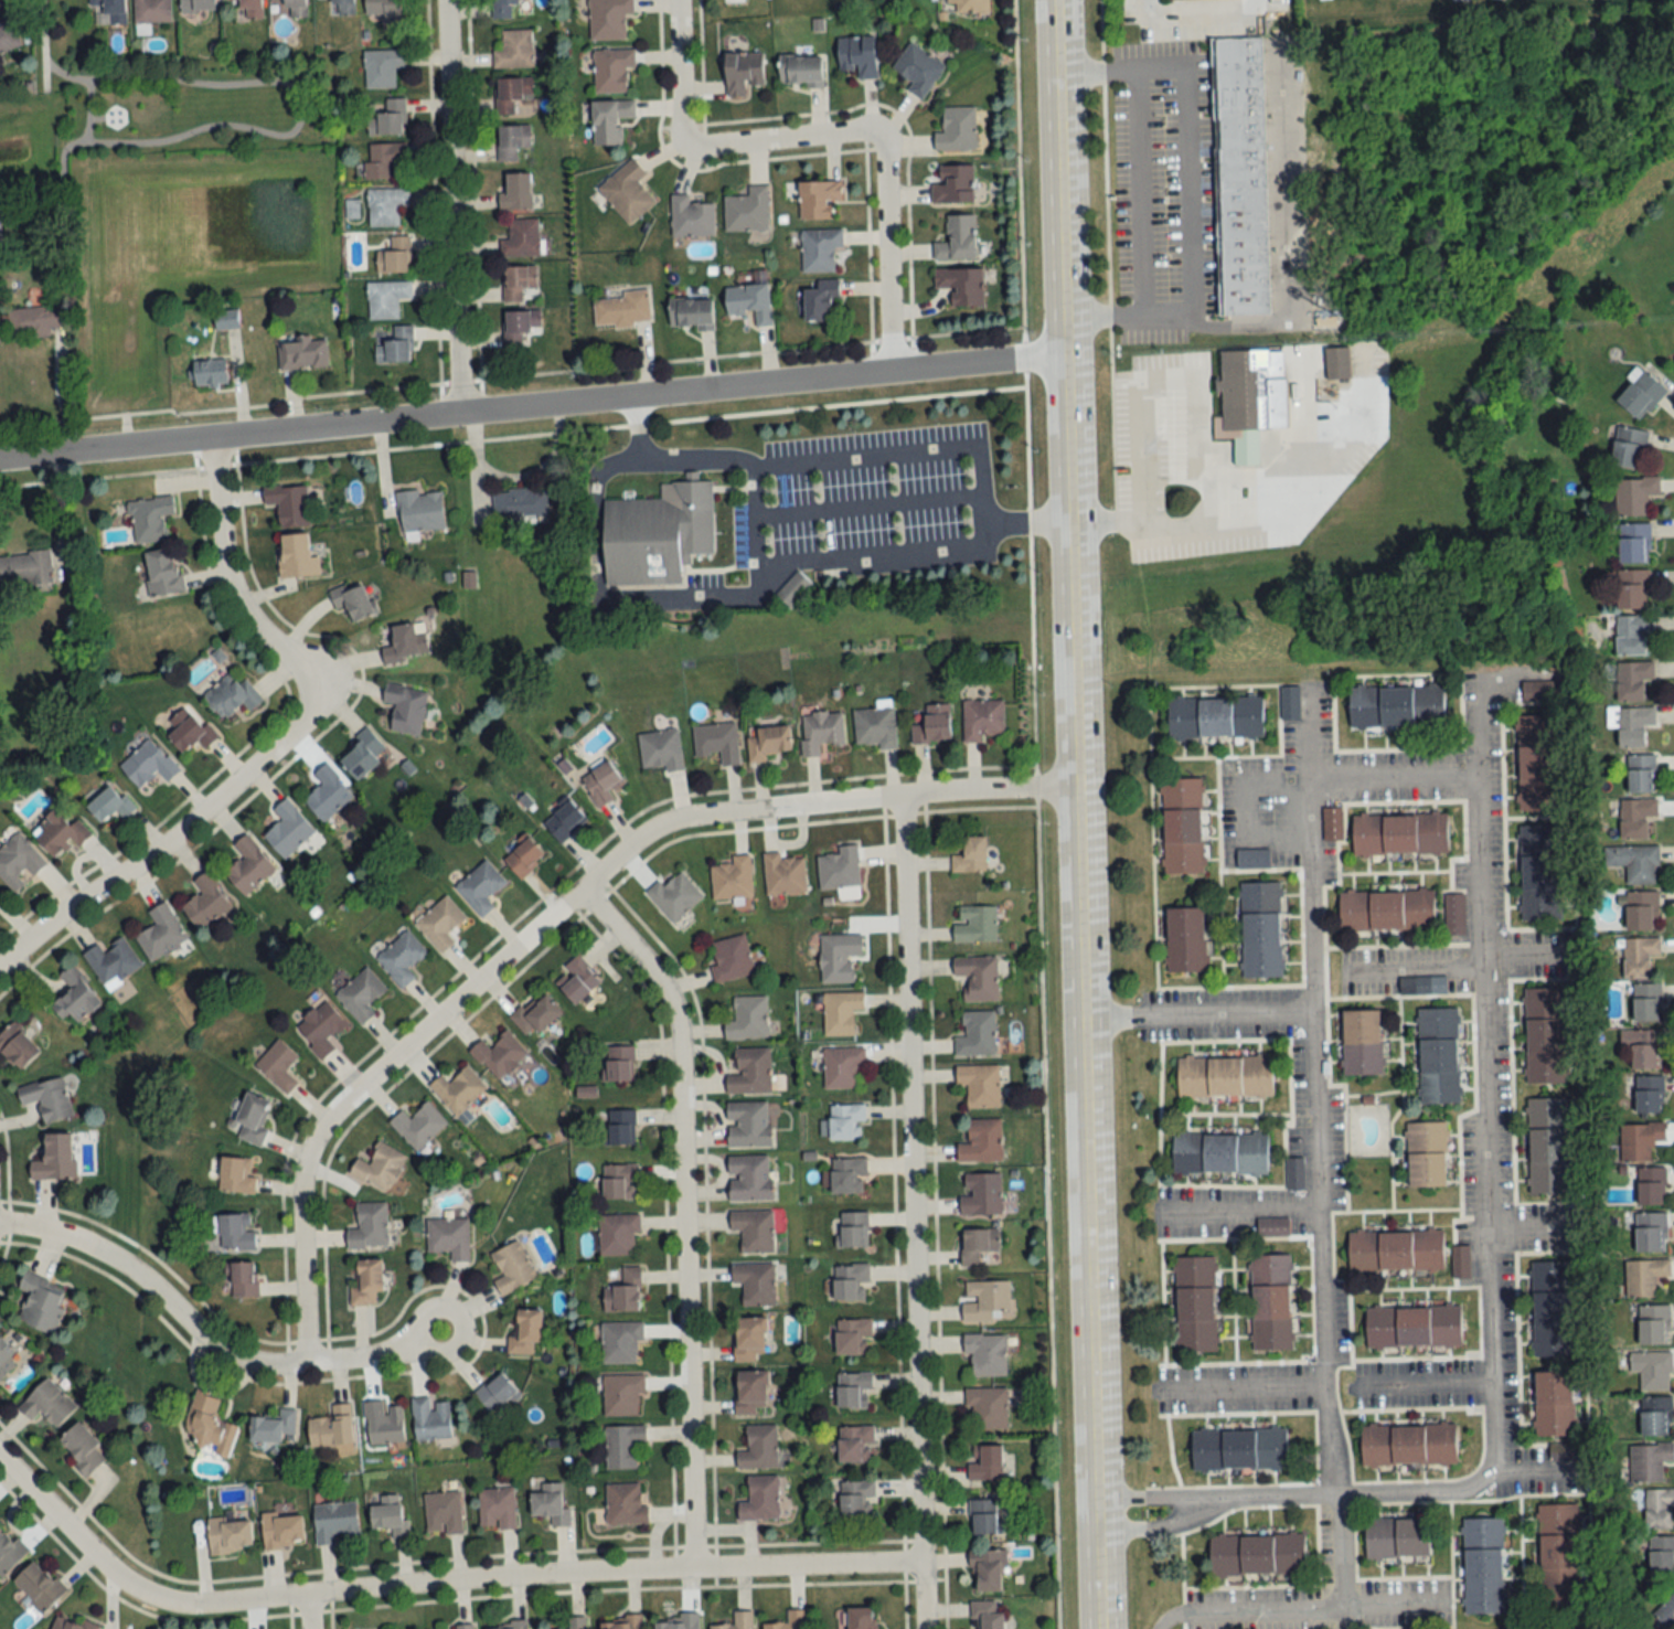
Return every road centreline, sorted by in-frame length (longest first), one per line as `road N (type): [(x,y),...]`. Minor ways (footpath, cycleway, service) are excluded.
road 1 (tertiary): [(1054,0),(1095,1628)]
road 2 (residential): [(301,1363),(300,1172),(311,1141),(369,1077),(649,829),(696,815),(1074,788)]
road 3 (residential): [(0,459),(1063,355)]
road 4 (residential): [(0,1461),(98,1562),(124,1582),(182,1604),(690,1566),(920,1566)]
road 5 (residential): [(1343,1628),(1316,1212),(1307,685)]
road 6 (residential): [(898,796),(922,1628)]
road 7 (residential): [(0,964),(218,796),(285,734),(320,681),(250,624),(228,587),(211,438)]
road 8 (residential): [(577,891),(651,970),(675,1032),(690,1566)]
road 9 (residential): [(1472,1482),(1486,1447),(1482,963)]
road 10 (residential): [(0,1225),(90,1248),(145,1284),(213,1346),(253,1362),(362,1359),(437,1325)]
road 11 (residential): [(441,0),(458,414)]
road 12 (residential): [(1092,1513),(1442,1492),(1472,1482)]
road 13 (residential): [(1482,963),(1473,680)]
road 14 (residential): [(867,136),(879,147),(893,373)]
road 15 (residential): [(1078,1019),(1314,1009)]
road 16 (residential): [(694,140),(867,136)]
road 17 (residential): [(676,0),(678,114),(694,140)]

